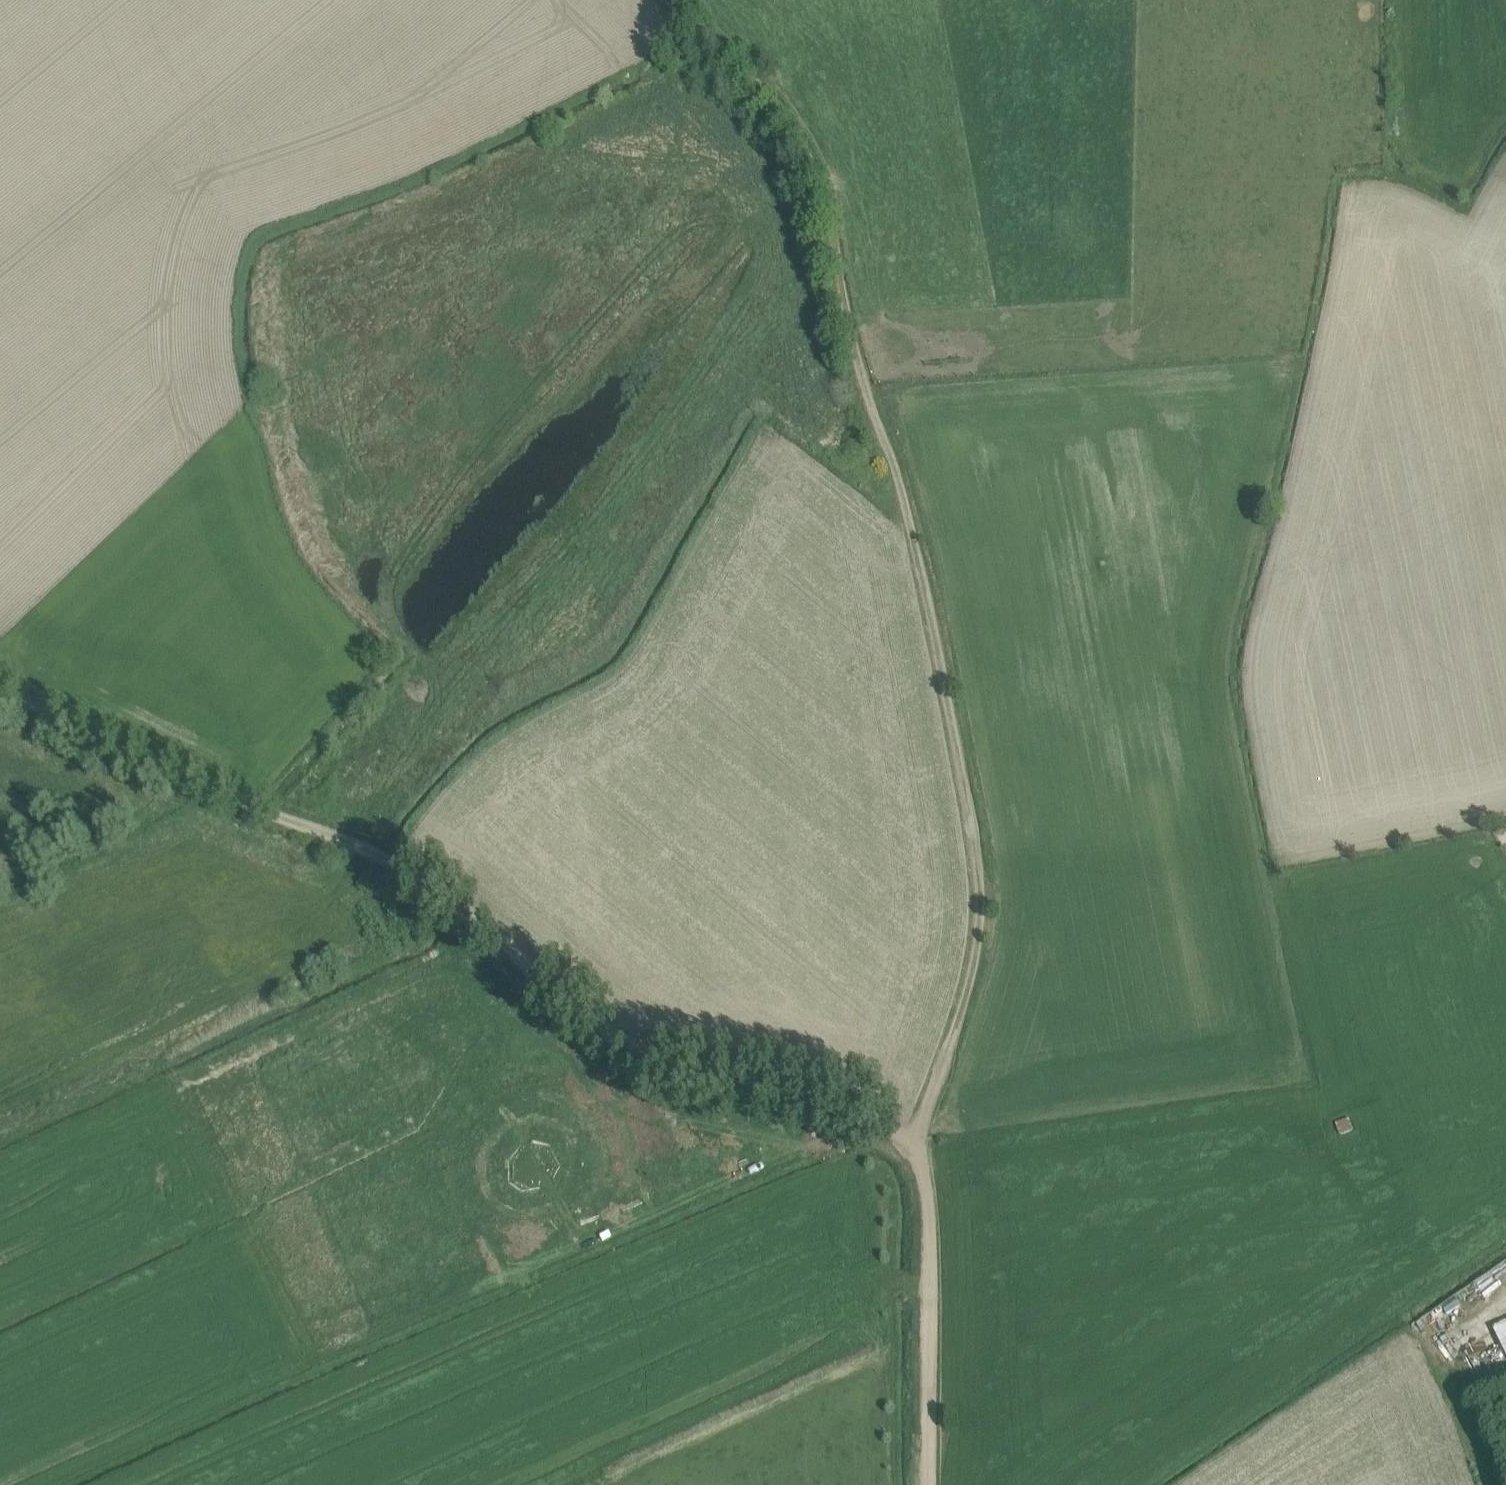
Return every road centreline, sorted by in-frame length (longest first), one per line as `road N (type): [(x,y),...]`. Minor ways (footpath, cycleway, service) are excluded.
road 1 (track): [(916,1155),(980,907),(890,496),(800,155),(665,0)]
road 2 (track): [(916,1155),(899,1132),(650,1055),(346,837),(114,743),(0,685)]
road 3 (track): [(927,1484),(916,1155)]

